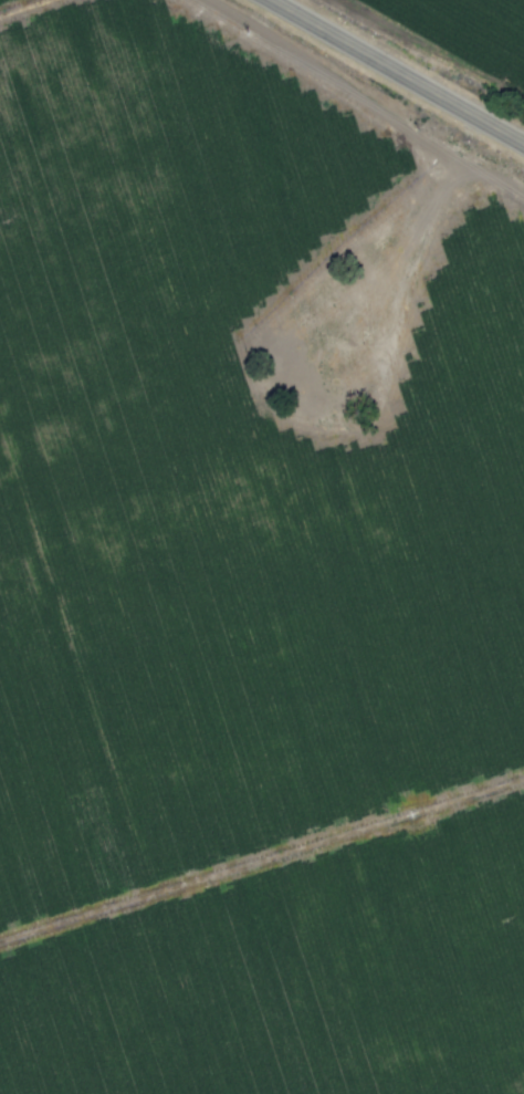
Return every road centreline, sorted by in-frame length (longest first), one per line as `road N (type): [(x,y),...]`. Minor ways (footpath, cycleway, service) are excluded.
road 1 (secondary): [(269,0),(523,146)]

